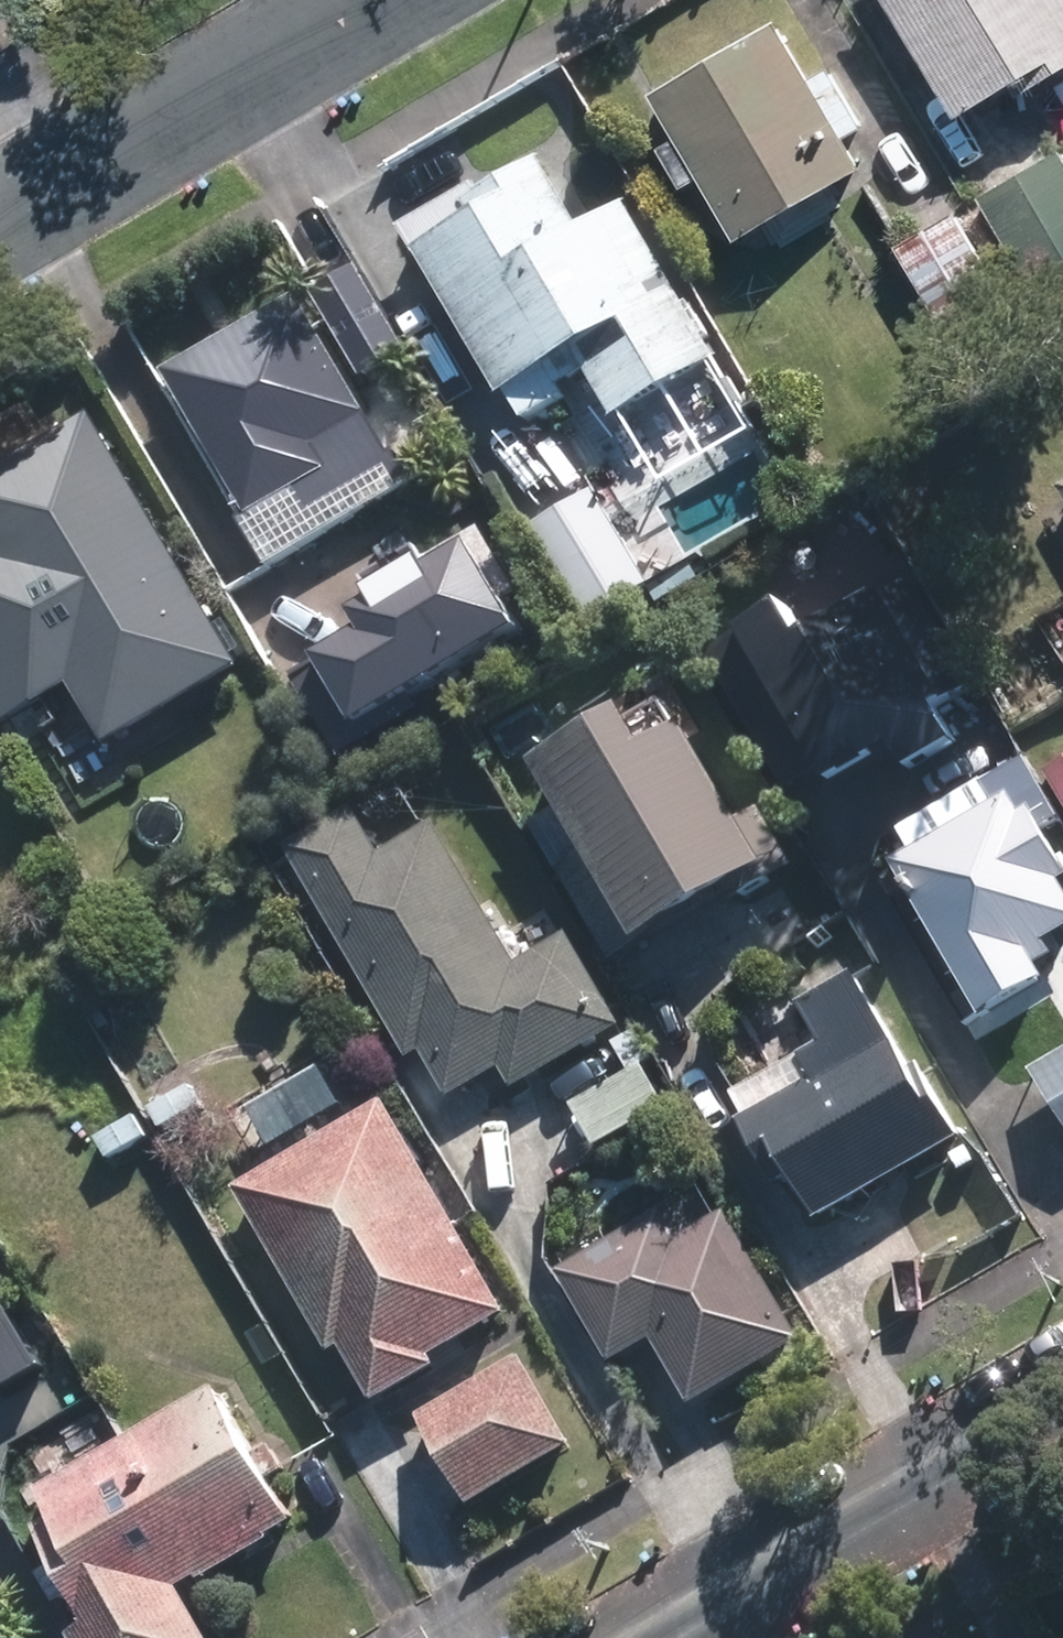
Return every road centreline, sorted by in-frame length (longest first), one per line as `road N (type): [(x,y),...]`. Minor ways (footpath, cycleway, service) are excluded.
road 1 (residential): [(659,1637),(1062,1401)]
road 2 (residential): [(366,0),(0,215)]

